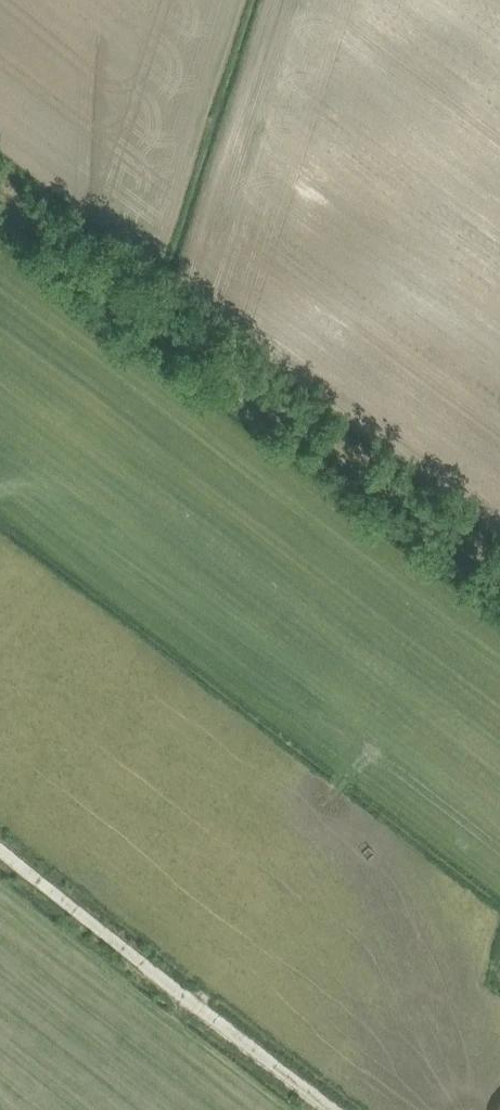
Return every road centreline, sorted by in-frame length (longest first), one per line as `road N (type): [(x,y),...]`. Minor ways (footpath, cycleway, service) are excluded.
road 1 (track): [(0,205),(499,579)]

